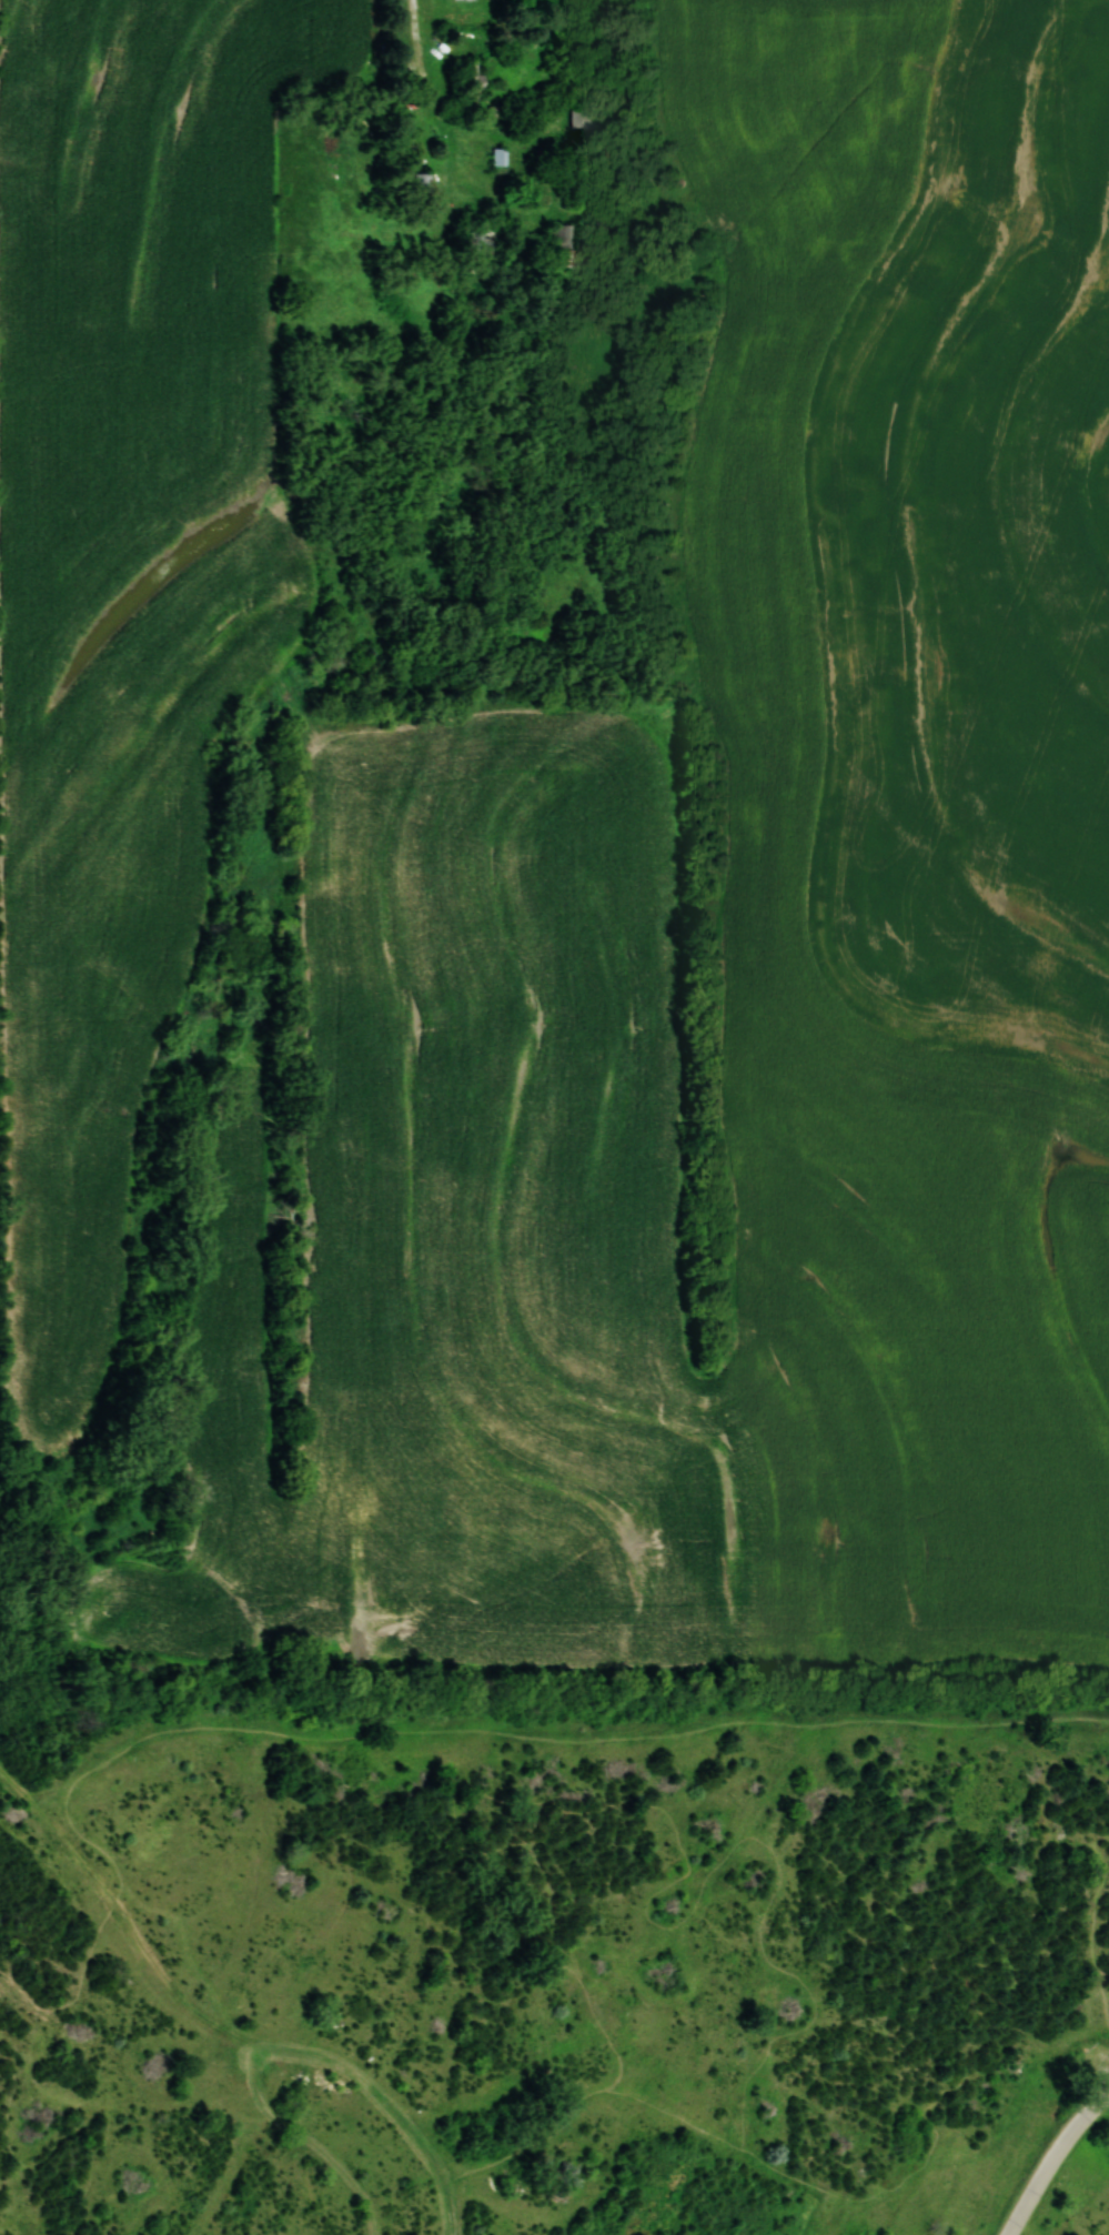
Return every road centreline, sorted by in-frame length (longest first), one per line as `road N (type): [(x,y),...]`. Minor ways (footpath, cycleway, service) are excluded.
road 1 (track): [(21,1793),(82,1862),(173,1992),(224,2028)]
road 2 (track): [(384,2234),(356,2178),(270,2102),(260,2075),(262,2045)]
road 3 (track): [(262,2045),(355,2070),(431,2144)]
road 4 (track): [(451,2175),(494,2166),(579,2130),(572,2092),(551,2076)]
road 5 (residential): [(1108,2095),(1086,2115),(1012,2234)]
road 6 (track): [(551,2076),(452,2107),(431,2144)]

